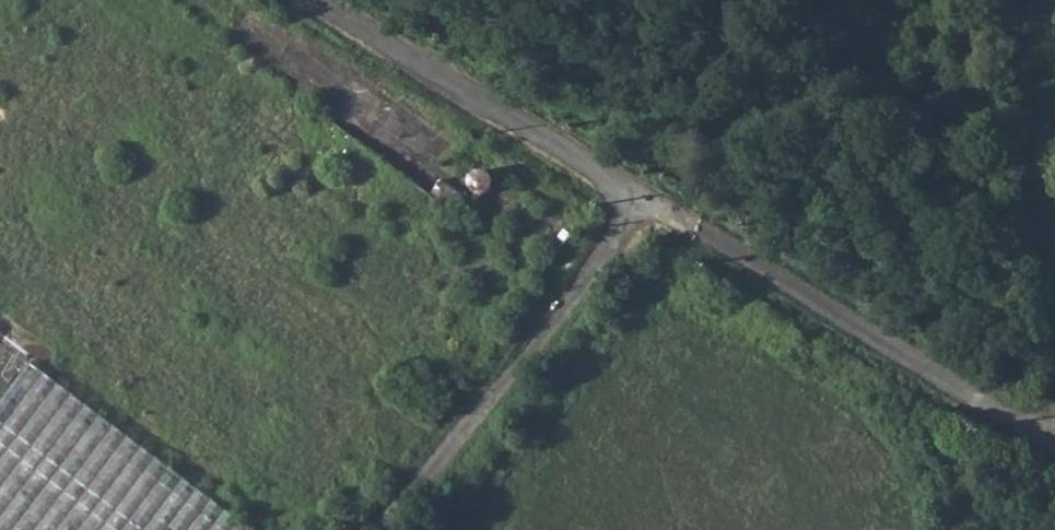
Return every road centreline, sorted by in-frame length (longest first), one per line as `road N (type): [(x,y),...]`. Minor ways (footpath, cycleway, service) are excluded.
road 1 (residential): [(627,191),(994,412),(1035,433),(1054,427)]
road 2 (residential): [(627,191),(488,422),(399,529)]
road 3 (residential): [(310,0),(627,191)]
road 4 (track): [(1054,247),(1014,0)]

